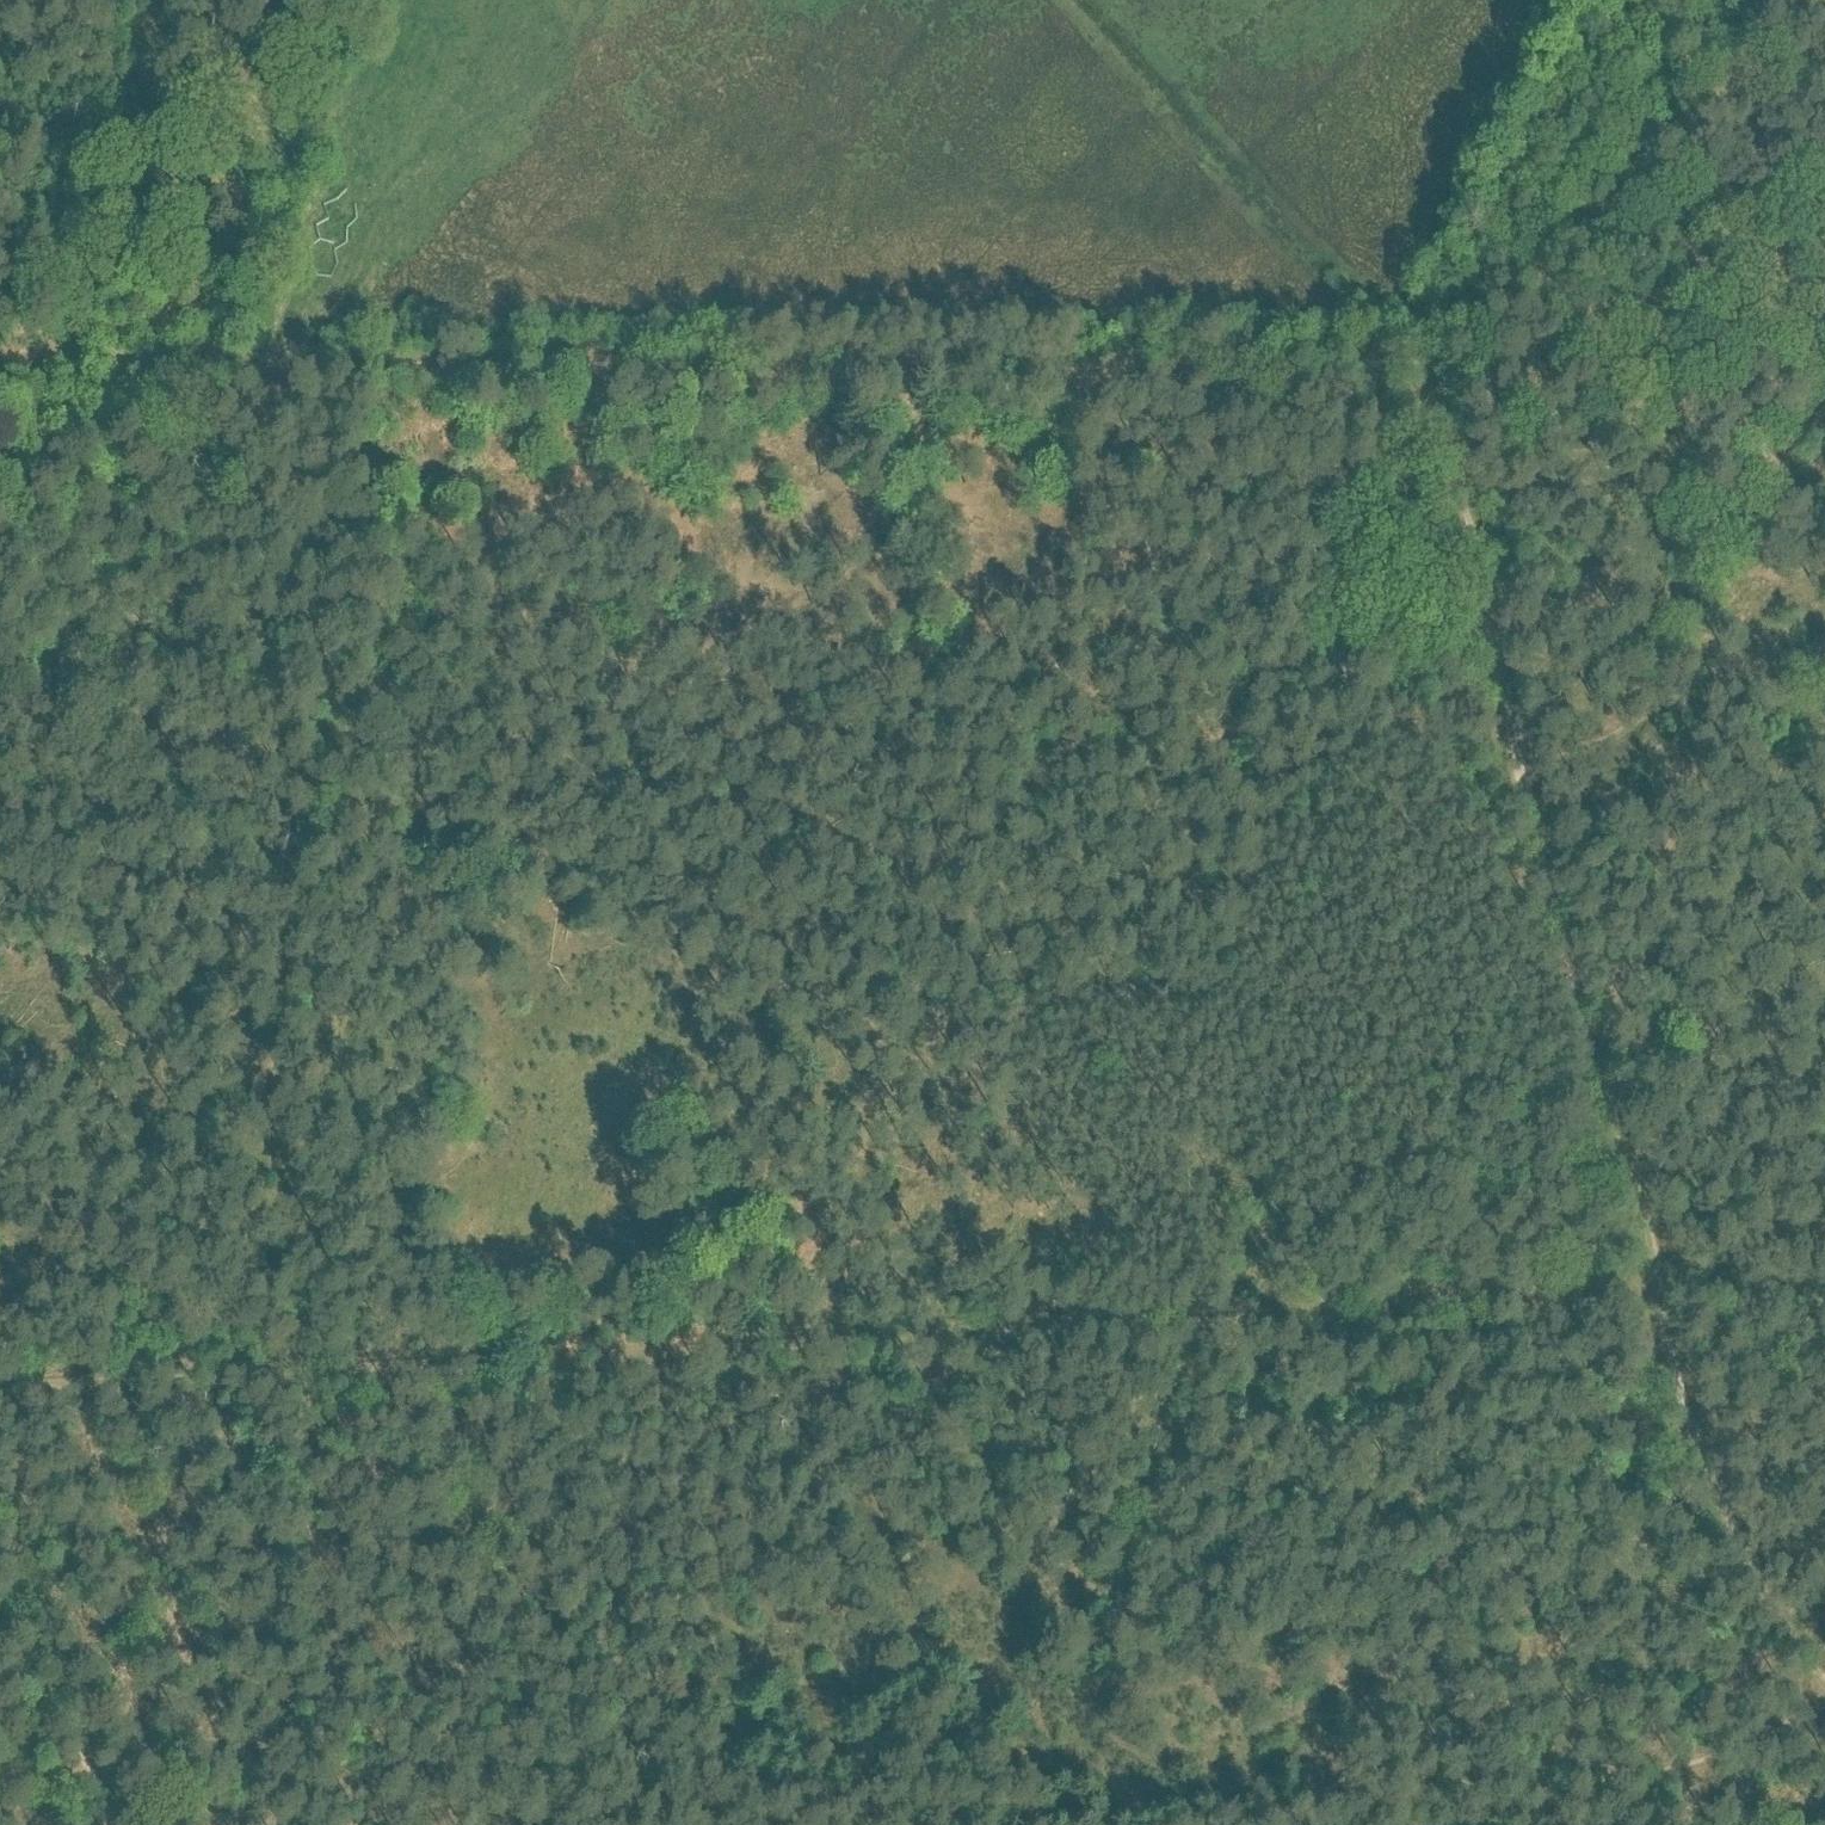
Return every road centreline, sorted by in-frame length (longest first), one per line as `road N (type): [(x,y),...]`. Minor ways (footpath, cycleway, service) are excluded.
road 1 (track): [(1824,1683),(1742,1545),(1690,1420),(1507,723),(1433,372),(1415,365),(215,367)]
road 2 (track): [(1660,1296),(524,1352),(0,1387)]
road 3 (track): [(186,1824),(0,1534)]
road 4 (track): [(215,367),(46,366)]
road 5 (track): [(1660,1296),(1824,1301)]

